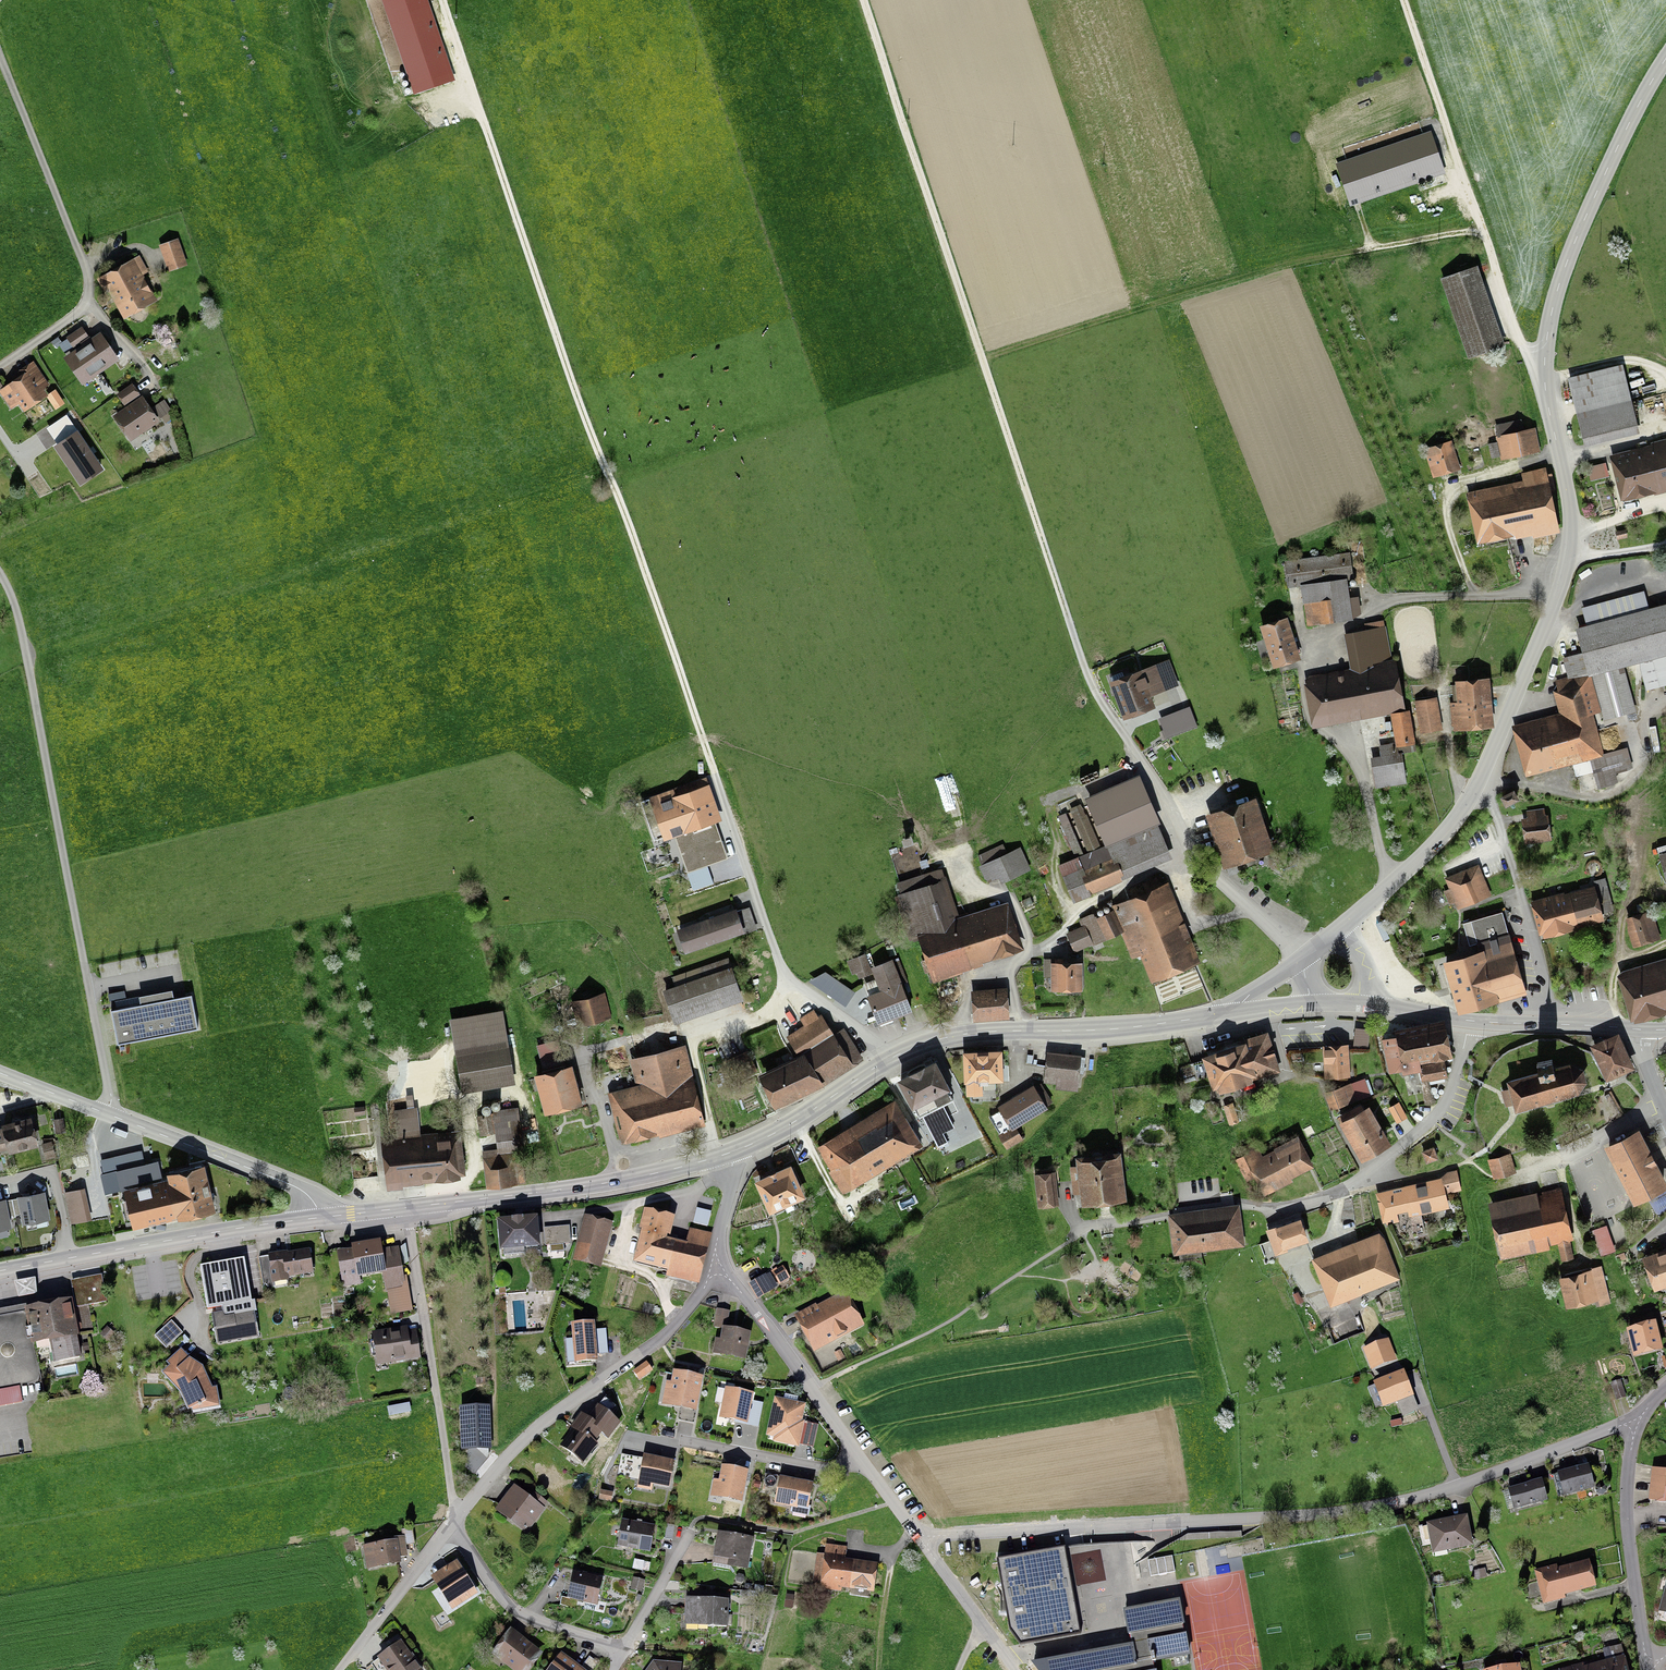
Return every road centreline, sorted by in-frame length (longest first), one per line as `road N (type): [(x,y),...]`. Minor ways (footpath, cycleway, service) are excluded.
road 1 (tertiary): [(1665,58),(1590,204),(1549,320),(1545,385),(1571,522),(1558,593),(1463,808),(1421,857),(1301,960)]
road 2 (track): [(442,0),(715,773)]
road 3 (residential): [(920,1540),(1358,1509),(1448,1488),(1639,1425)]
road 4 (track): [(863,0),(1084,671)]
road 5 (residential): [(0,577),(22,639),(111,1095),(107,1113)]
road 6 (secondary): [(729,1153),(925,1042),(1235,1012)]
road 7 (secondary): [(320,1217),(636,1178),(729,1153)]
road 8 (track): [(1403,0),(1512,318),(1524,349),(1544,365)]
road 9 (residential): [(714,1267),(658,1340),(540,1425),(450,1524)]
road 10 (residential): [(0,58),(88,286),(72,315),(0,366)]
road 11 (secondary): [(1313,1004),(1642,1029)]
road 12 (secondary): [(69,1258),(320,1217)]
road 13 (tertiary): [(107,1113),(291,1184),(312,1199),(320,1217)]
road 14 (residential): [(714,1267),(859,1456)]
road 15 (residential): [(1639,1425),(1625,1494),(1645,1660)]
road 16 (residential): [(624,1647),(523,1614),(450,1524)]
road 17 (residential): [(680,1441),(828,1469),(859,1456)]
road 18 (residential): [(450,1524),(340,1669)]
road 19 (track): [(876,1669),(892,1560),(913,1530)]
road 20 (residential): [(0,1179),(52,1167),(69,1258)]
road 21 (residential): [(624,1647),(690,1528)]

